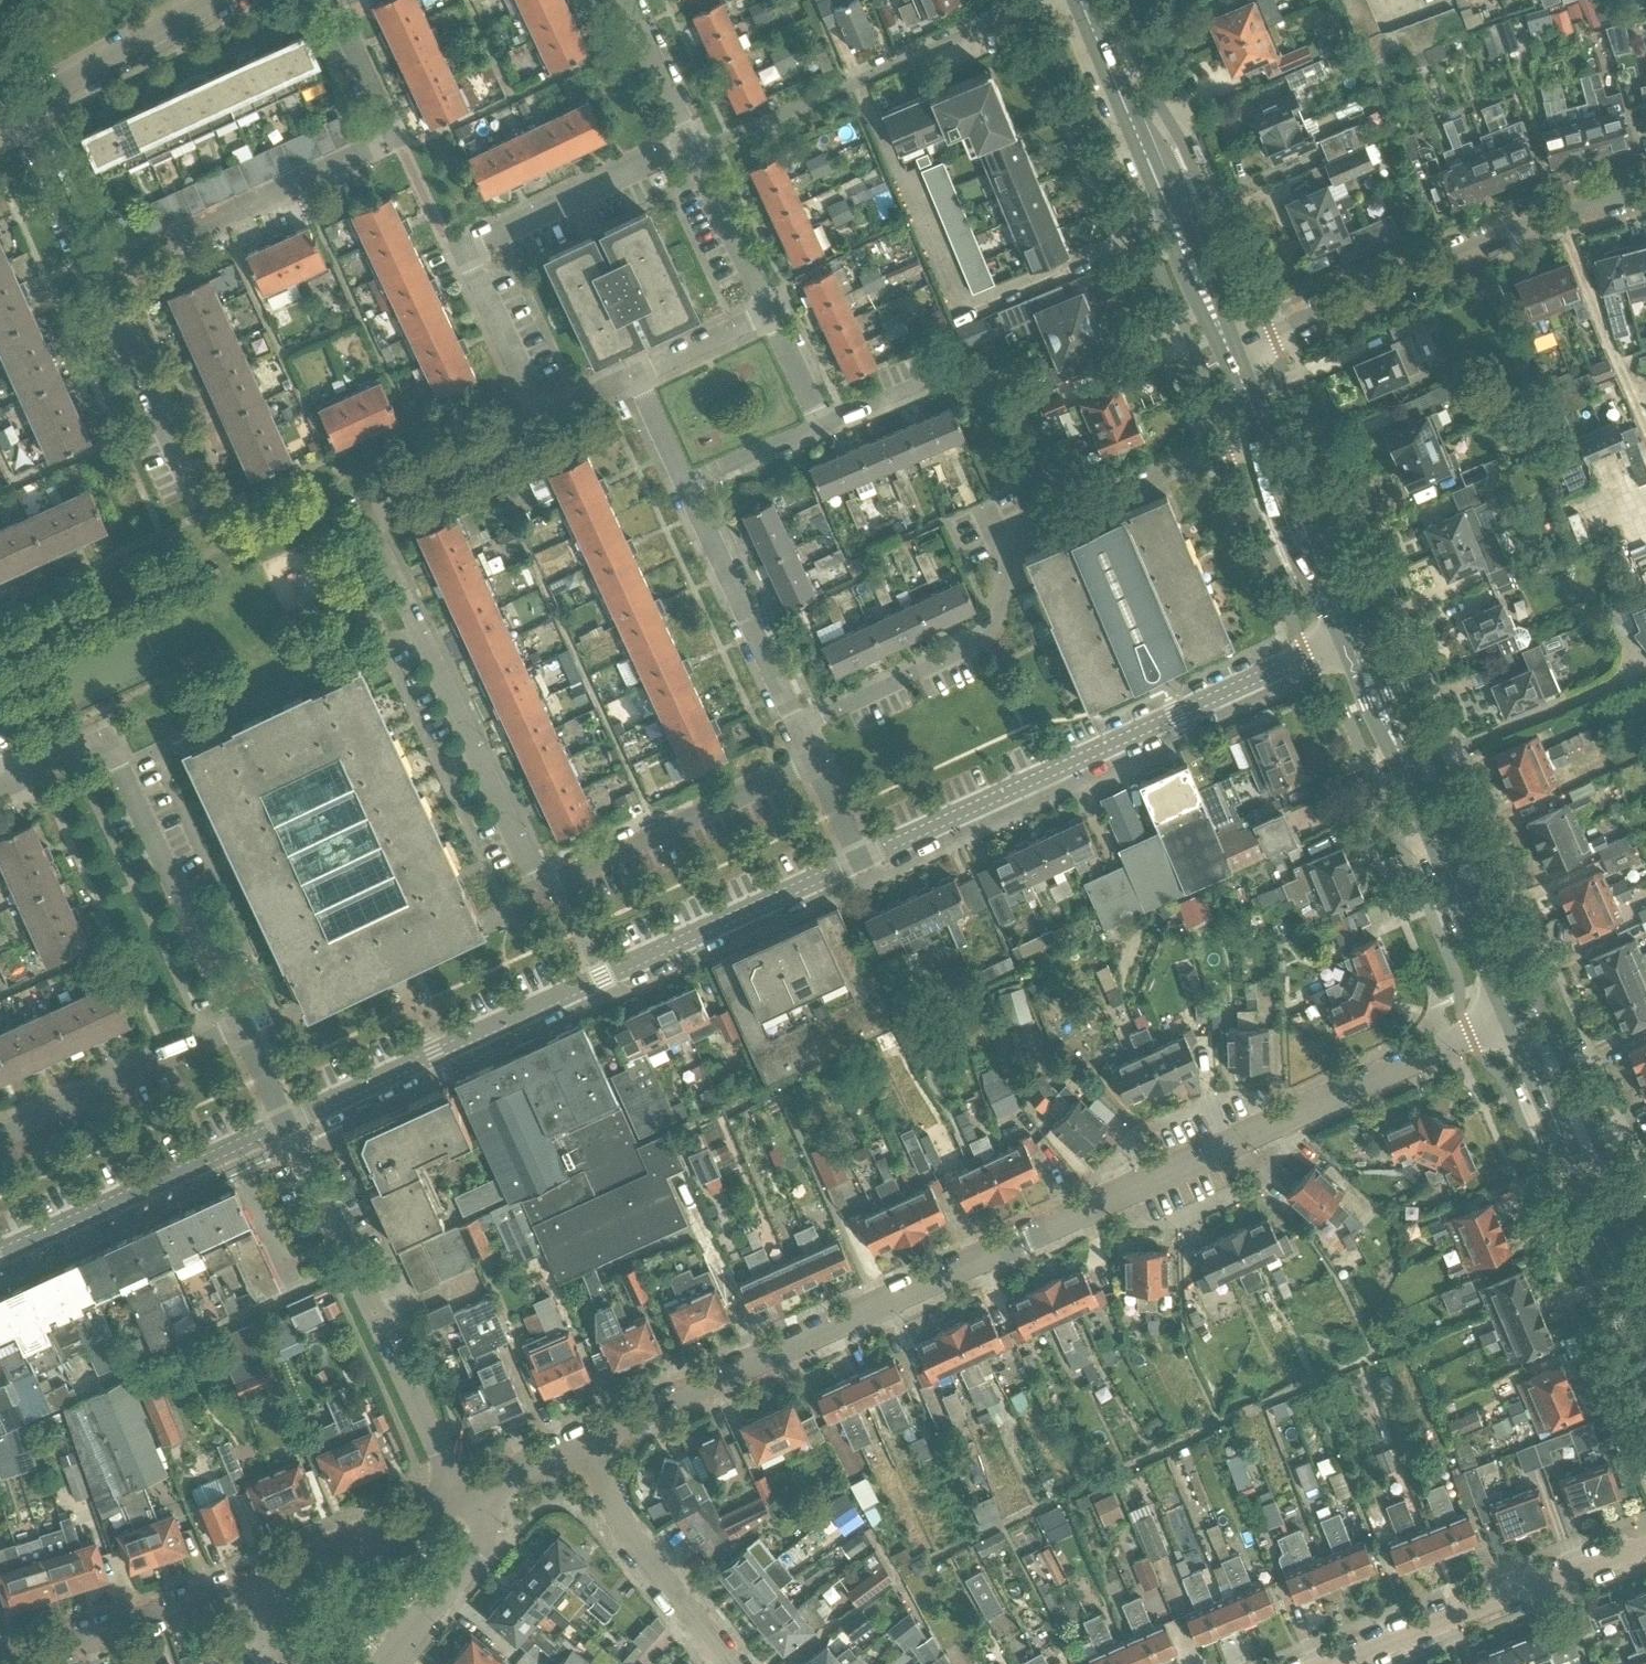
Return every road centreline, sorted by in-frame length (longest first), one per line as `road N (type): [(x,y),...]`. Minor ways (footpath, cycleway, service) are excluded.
road 1 (residential): [(586,1447),(1511,1017)]
road 2 (residential): [(287,1124),(861,861)]
road 3 (residential): [(535,876),(363,501),(549,417)]
road 4 (residential): [(1264,432),(1020,539),(1011,549),(997,627),(985,641),(796,725)]
road 5 (residential): [(861,861),(1349,635)]
road 6 (residential): [(93,273),(395,138),(331,0)]
road 7 (residential): [(1230,357),(1433,265),(1559,216),(1645,194)]
road 8 (residential): [(688,144),(464,251),(549,417)]
road 9 (residential): [(468,1499),(287,1124)]
road 10 (tertiary): [(1511,1017),(1349,635)]
road 11 (residential): [(1048,0),(714,146),(688,144)]
road 12 (tertiary): [(1230,357),(1080,0)]
road 13 (tertiary): [(1645,1333),(1511,1017)]
road 14 (residential): [(1335,1663),(1645,1545)]
road 15 (residential): [(0,1257),(287,1124)]
road 16 (residential): [(242,1022),(105,737)]
road 17 (residential): [(535,876),(554,882),(813,760)]
road 18 (residential): [(0,1659),(266,1571)]
road 19 (residential): [(0,1135),(242,1022)]
road 20 (residential): [(796,725),(682,485)]
road 21 (residential): [(730,1663),(645,1548),(586,1447)]
road 22 (residential): [(193,493),(93,273)]
road 23 (residential): [(20,109),(214,0)]
road 24 (tertiary): [(1349,635),(1264,432)]
road 25 (residential): [(266,1571),(468,1499)]
road 26 (residential): [(392,1663),(480,1553),(481,1519),(468,1499)]
road 27 (residential): [(768,313),(688,144)]
road 28 (residential): [(93,273),(20,109)]
road 29 (residential): [(821,426),(967,363)]
road 30 (residential): [(688,144),(627,0)]
road 31 (residential): [(632,379),(768,313)]
road 32 (residential): [(682,485),(821,426)]
road 33 (residential): [(468,1499),(586,1447)]
road 34 (residential): [(821,426),(768,313)]

